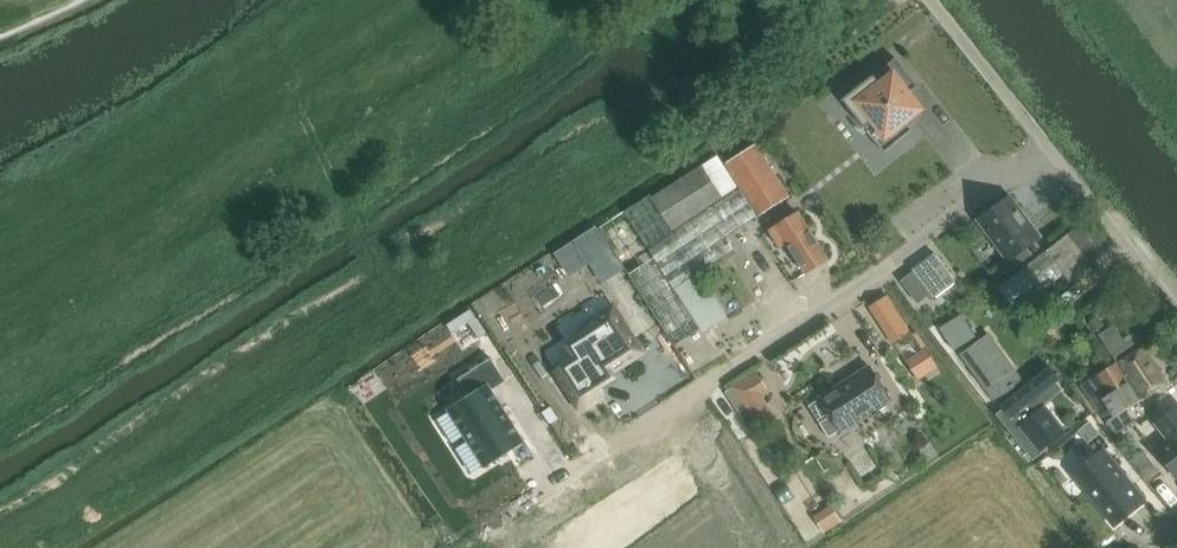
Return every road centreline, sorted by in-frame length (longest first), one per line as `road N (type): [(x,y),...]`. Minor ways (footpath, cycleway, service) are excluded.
road 1 (unclassified): [(567,464),(1050,150)]
road 2 (unclassified): [(1176,311),(1050,150)]

